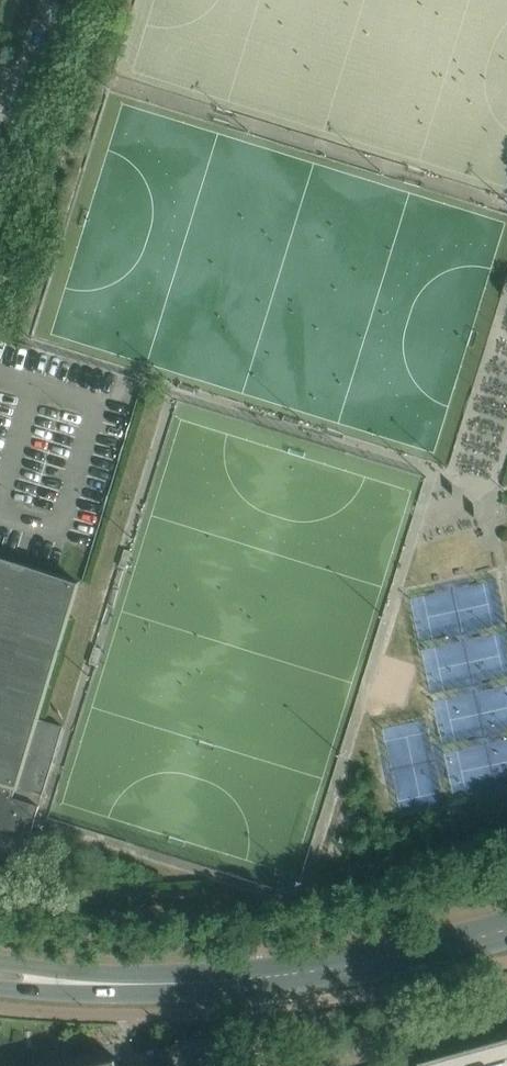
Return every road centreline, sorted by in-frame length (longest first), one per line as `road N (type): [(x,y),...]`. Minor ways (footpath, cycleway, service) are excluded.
road 1 (tertiary): [(0,974),(64,983),(264,977),(506,935)]
road 2 (unclassified): [(0,144),(68,0)]

